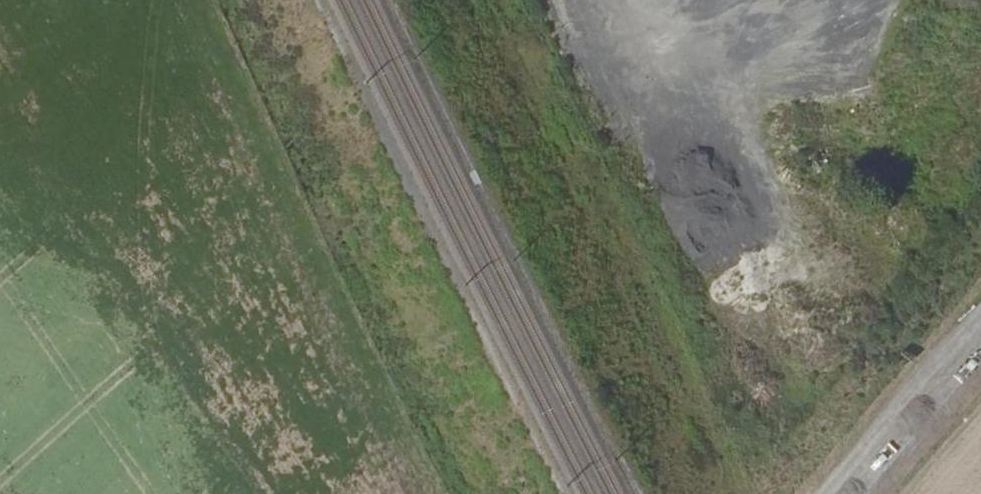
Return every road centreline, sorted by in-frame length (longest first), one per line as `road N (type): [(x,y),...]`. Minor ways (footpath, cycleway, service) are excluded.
road 1 (primary): [(980,336),(842,493)]

